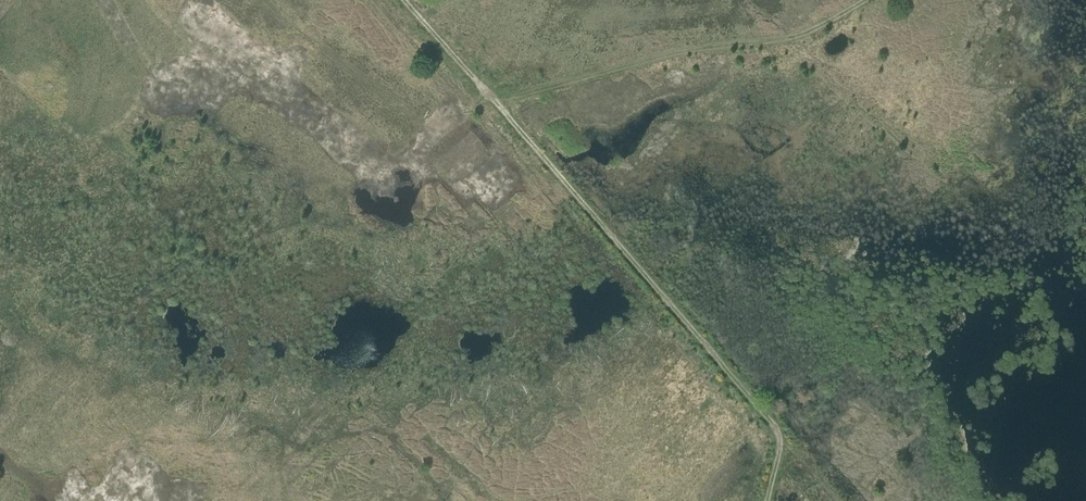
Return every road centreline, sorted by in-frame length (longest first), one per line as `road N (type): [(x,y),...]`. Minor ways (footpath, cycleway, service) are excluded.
road 1 (track): [(17,480),(115,440),(211,441),(263,429),(312,445),(382,433),(448,500)]
road 2 (track): [(780,433),(494,101)]
road 3 (track): [(494,101),(654,57),(783,39),(864,0)]
road 4 (track): [(494,101),(404,0)]

